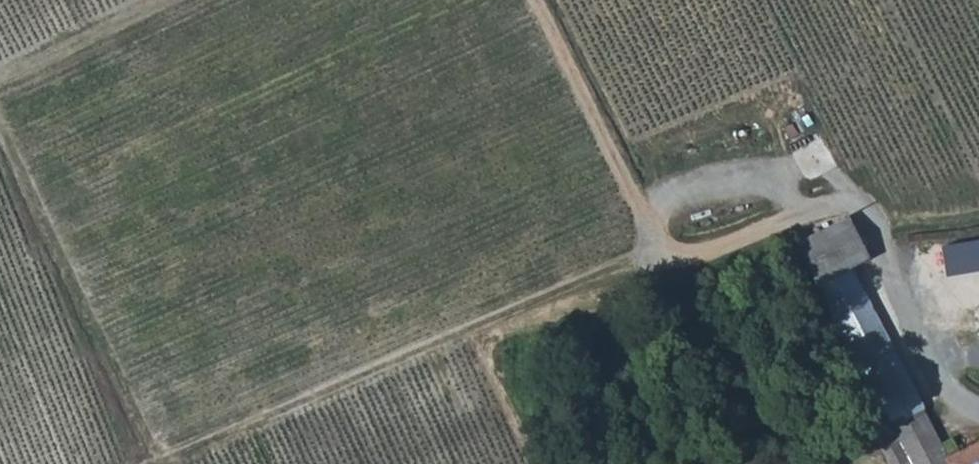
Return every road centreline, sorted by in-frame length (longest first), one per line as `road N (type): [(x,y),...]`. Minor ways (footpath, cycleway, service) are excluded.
road 1 (track): [(164,463),(667,260),(531,0)]
road 2 (residential): [(978,411),(929,364),(876,224),(864,212),(829,208),(667,260)]
road 3 (track): [(0,138),(158,463)]
road 4 (track): [(158,0),(0,77)]

